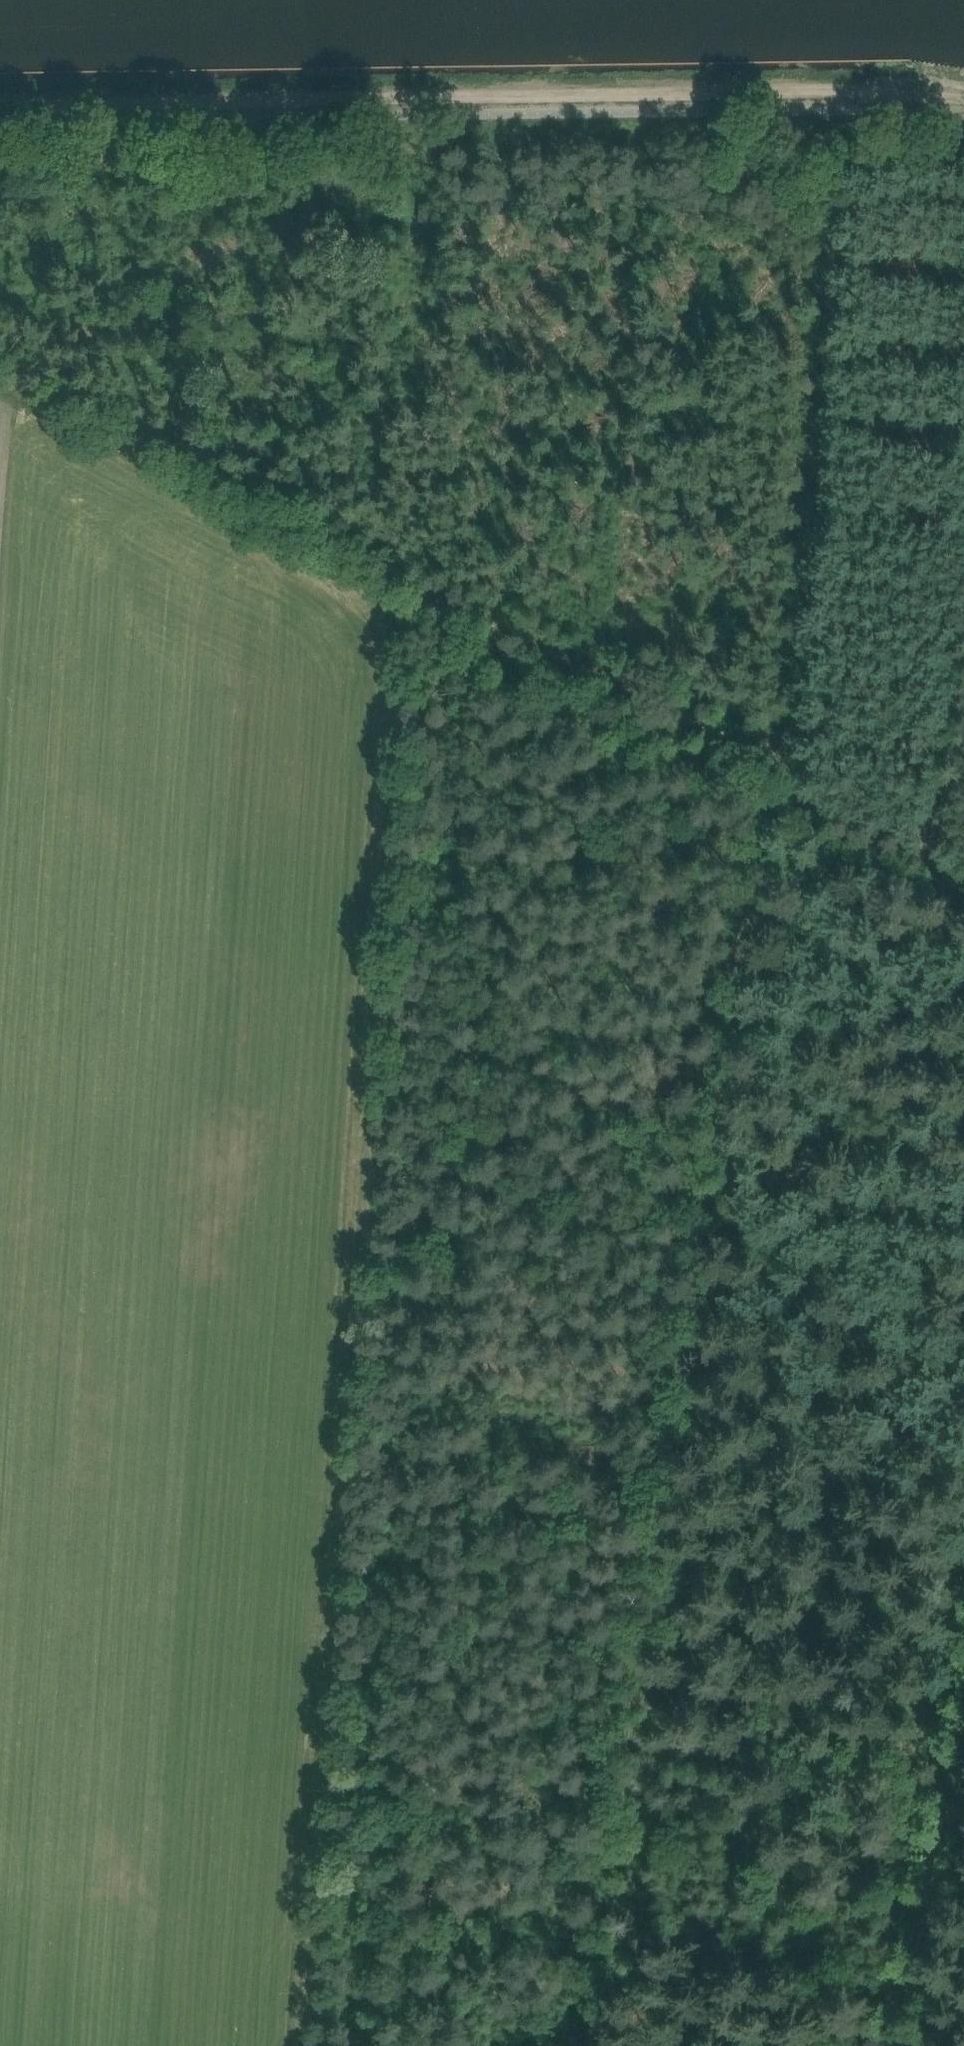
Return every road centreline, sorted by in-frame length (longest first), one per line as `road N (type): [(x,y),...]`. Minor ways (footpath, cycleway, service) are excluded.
road 1 (track): [(963,90),(0,100)]
road 2 (unclassified): [(869,2045),(963,1645)]

